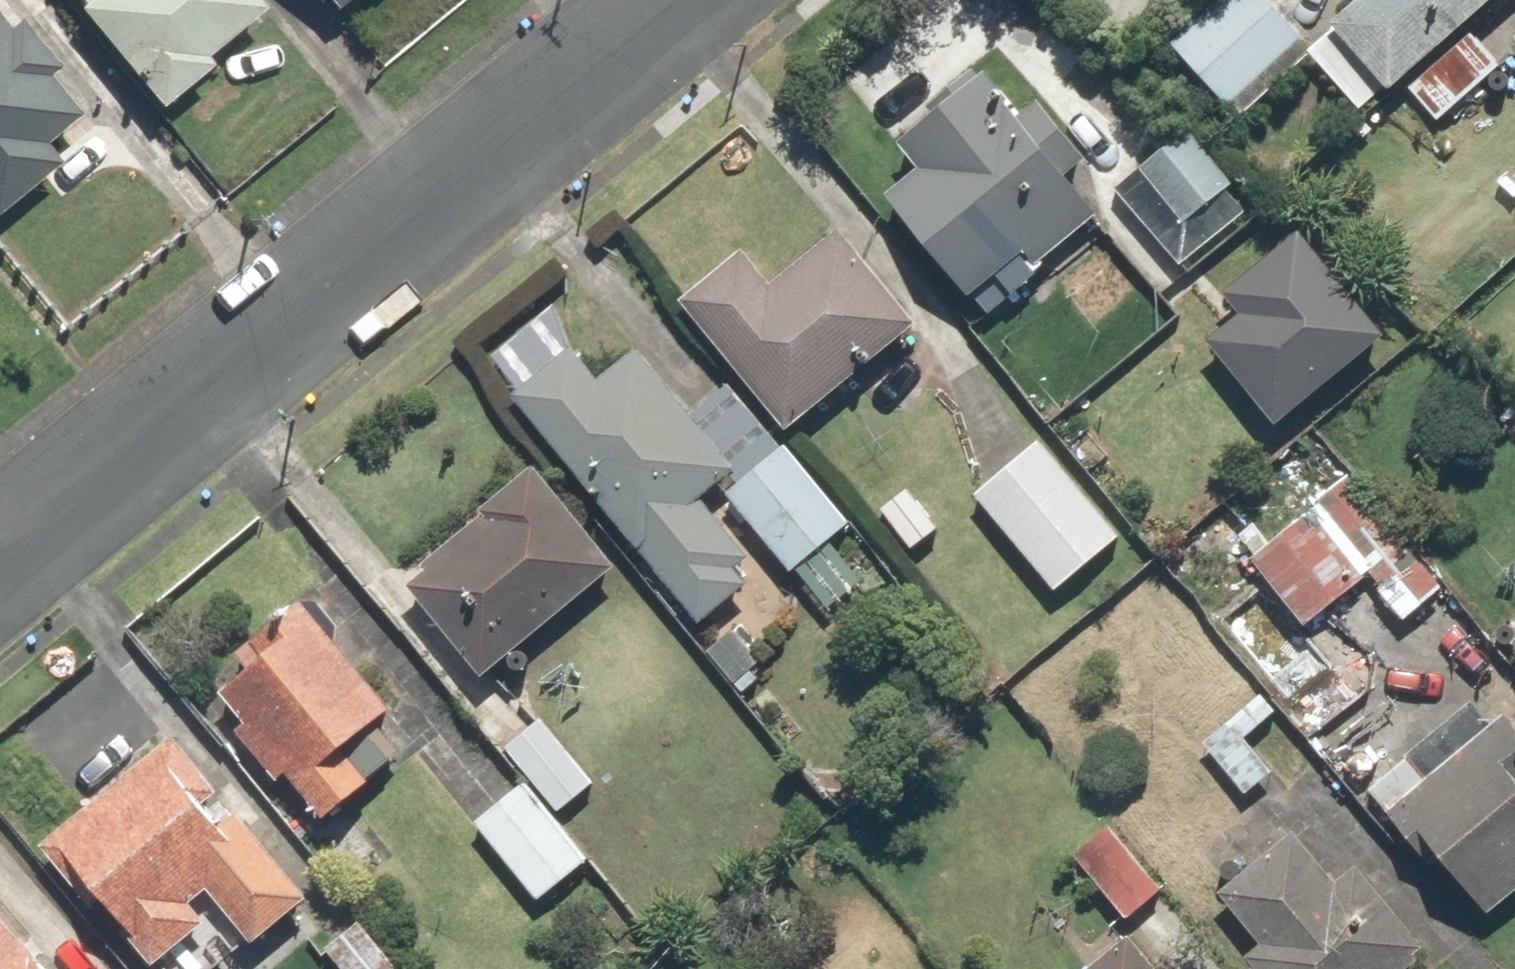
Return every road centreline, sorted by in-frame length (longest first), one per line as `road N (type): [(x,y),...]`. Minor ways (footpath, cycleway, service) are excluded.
road 1 (residential): [(0,549),(653,0)]

